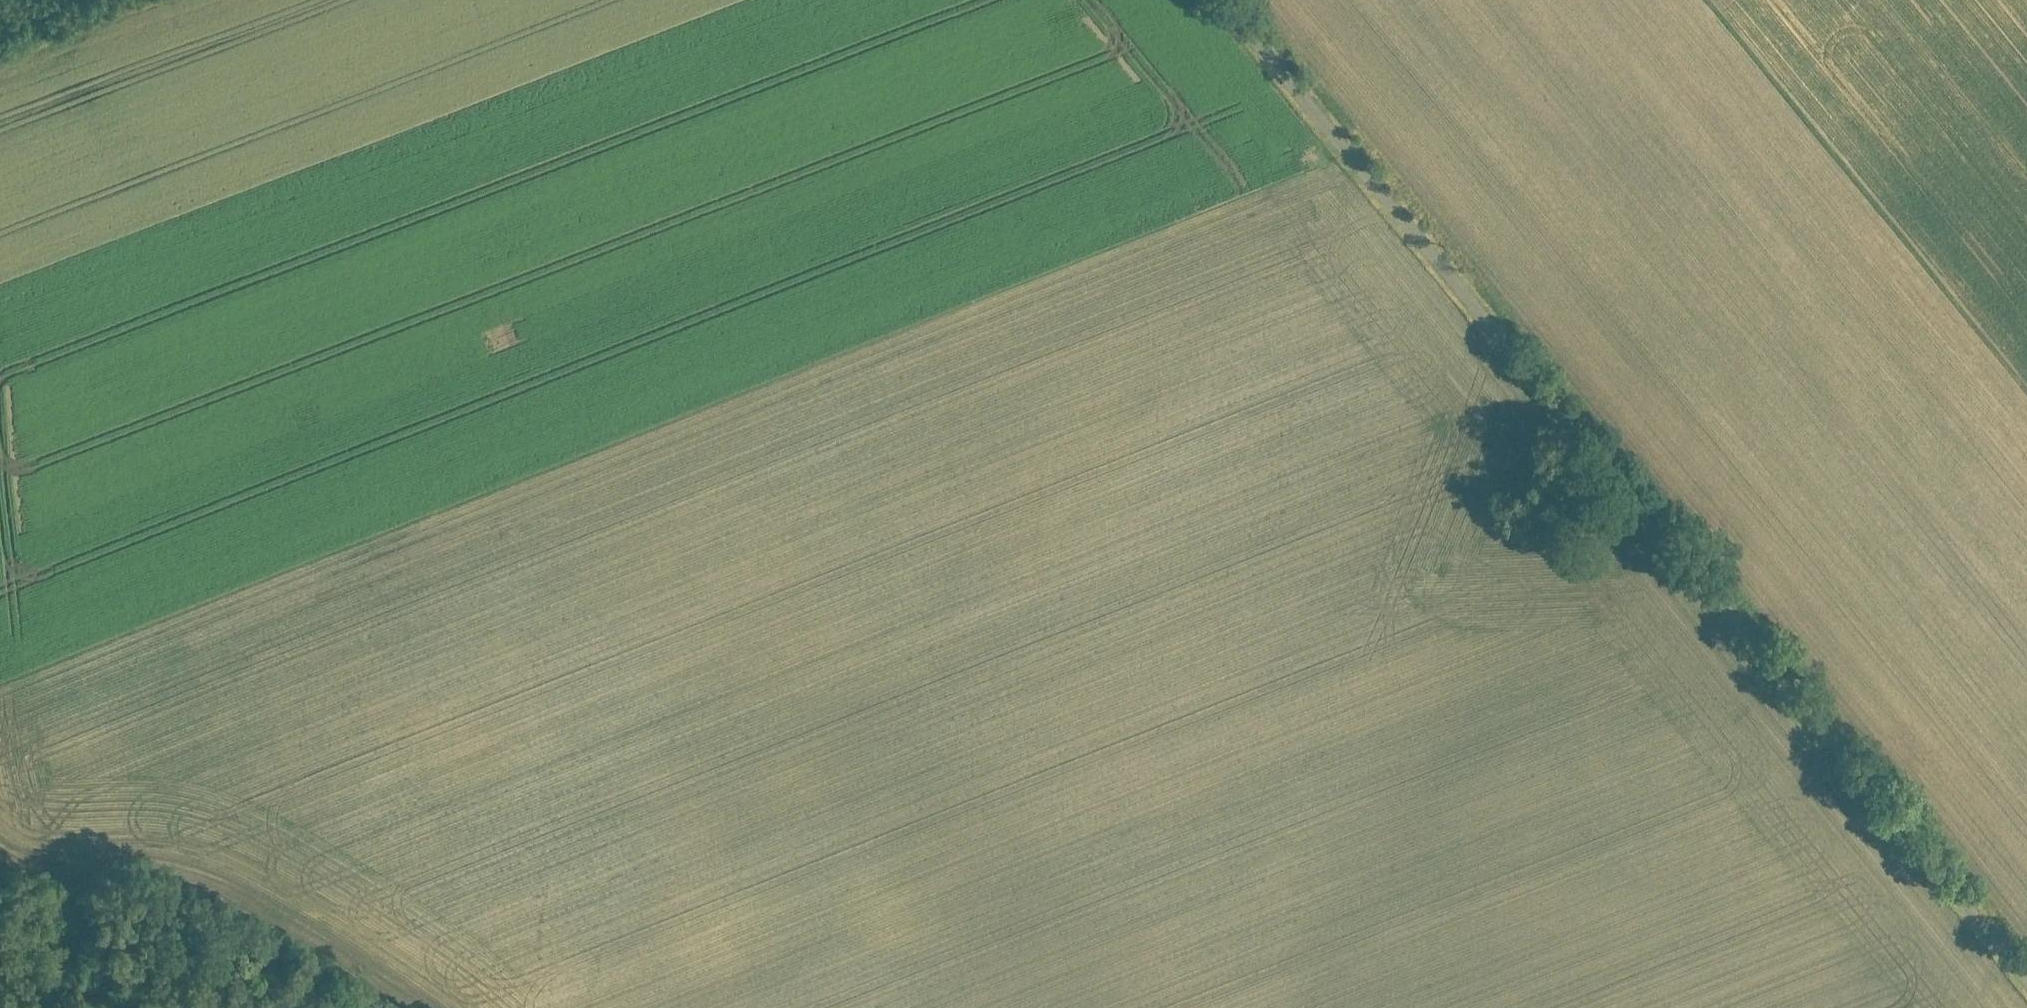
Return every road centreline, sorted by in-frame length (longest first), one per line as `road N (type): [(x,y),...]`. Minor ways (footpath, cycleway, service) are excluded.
road 1 (residential): [(1217,0),(2026,984)]

